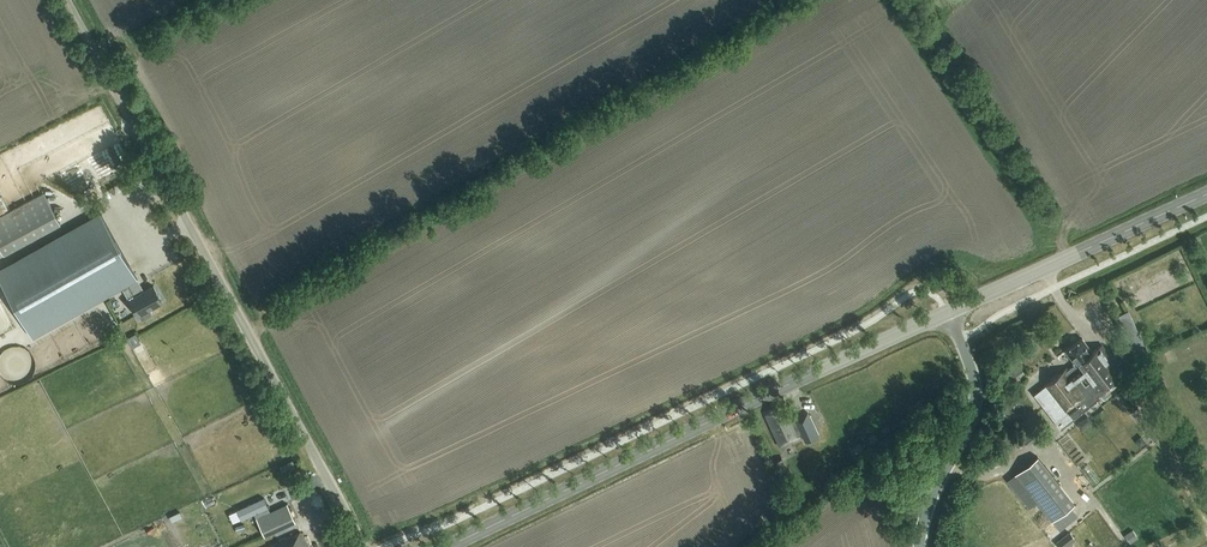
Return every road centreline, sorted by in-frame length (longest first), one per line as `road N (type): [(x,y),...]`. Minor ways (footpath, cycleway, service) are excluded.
road 1 (unclassified): [(364,546),(67,0)]
road 2 (secondary): [(446,546),(947,312)]
road 3 (secondary): [(947,312),(1206,195)]
road 4 (unclassified): [(919,546),(926,508),(972,417),(976,392),(947,312)]

